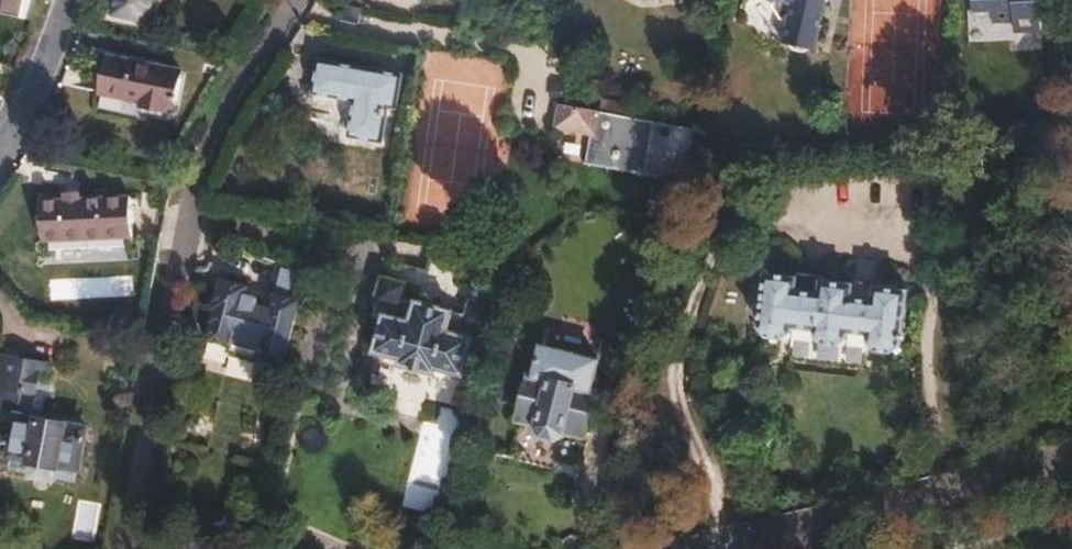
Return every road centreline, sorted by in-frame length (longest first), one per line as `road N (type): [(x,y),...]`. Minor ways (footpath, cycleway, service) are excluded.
road 1 (residential): [(122,548),(196,166),(216,115),(290,0)]
road 2 (residential): [(1071,451),(735,548)]
road 3 (residential): [(0,153),(64,0)]

